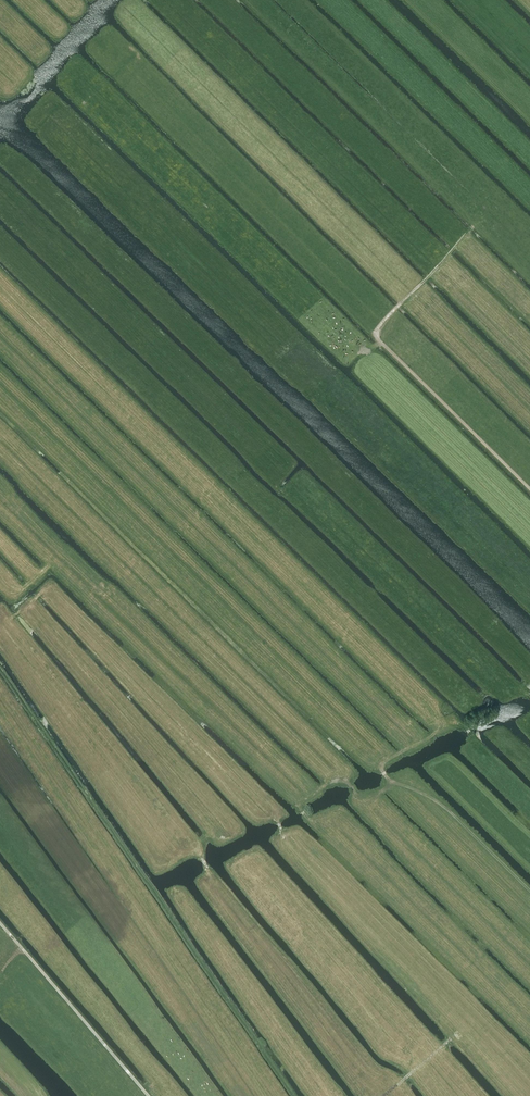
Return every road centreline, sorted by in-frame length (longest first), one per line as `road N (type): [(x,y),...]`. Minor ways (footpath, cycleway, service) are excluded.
road 1 (track): [(148,1095),(0,923)]
road 2 (track): [(529,488),(382,342)]

